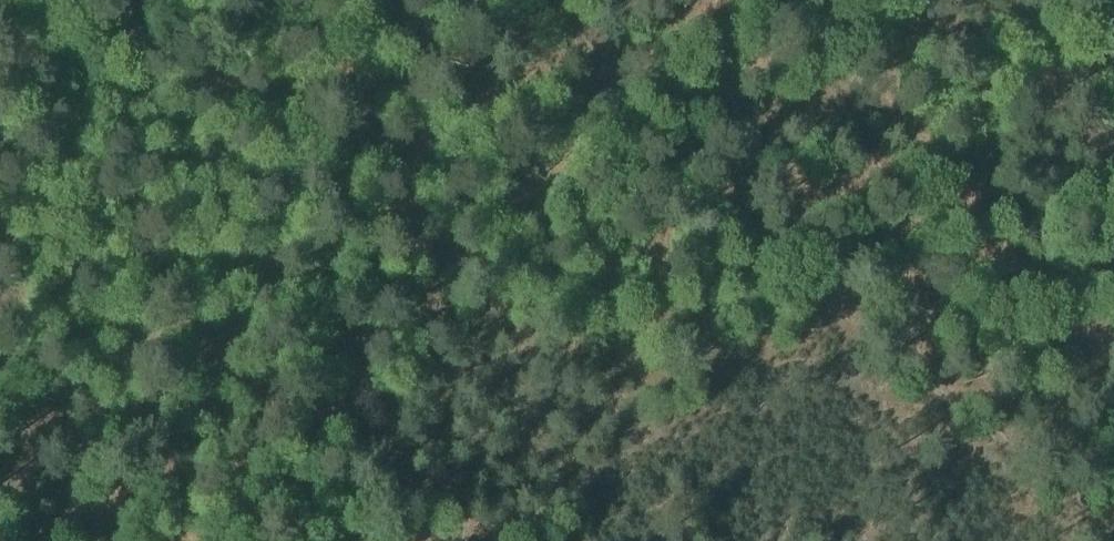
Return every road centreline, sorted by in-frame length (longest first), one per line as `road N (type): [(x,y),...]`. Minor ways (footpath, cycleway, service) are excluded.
road 1 (track): [(55,0),(164,58),(232,74),(324,76),(591,33),(654,37),(744,25),(762,0)]
road 2 (track): [(999,0),(1113,131)]

